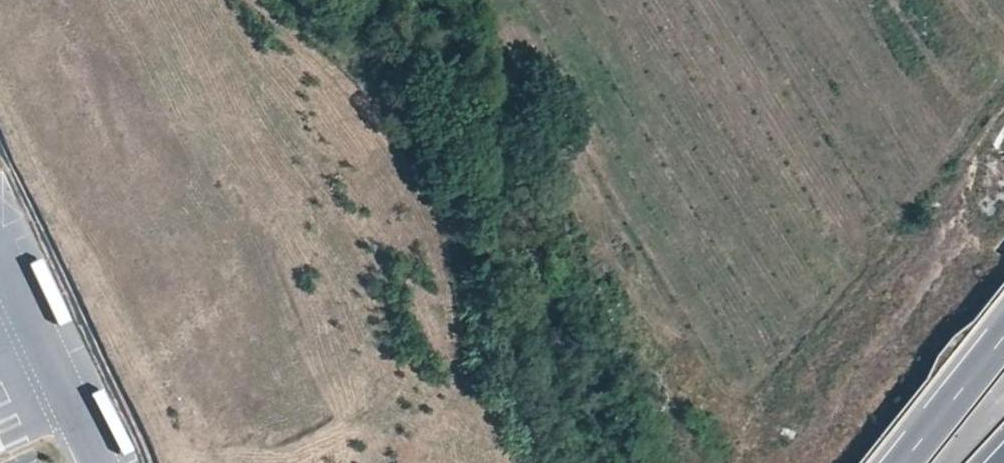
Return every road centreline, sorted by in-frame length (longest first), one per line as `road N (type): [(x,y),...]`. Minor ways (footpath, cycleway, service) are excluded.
road 1 (track): [(470,417),(439,258),(396,154),(353,96),(257,0)]
road 2 (motorway): [(1003,336),(902,462)]

